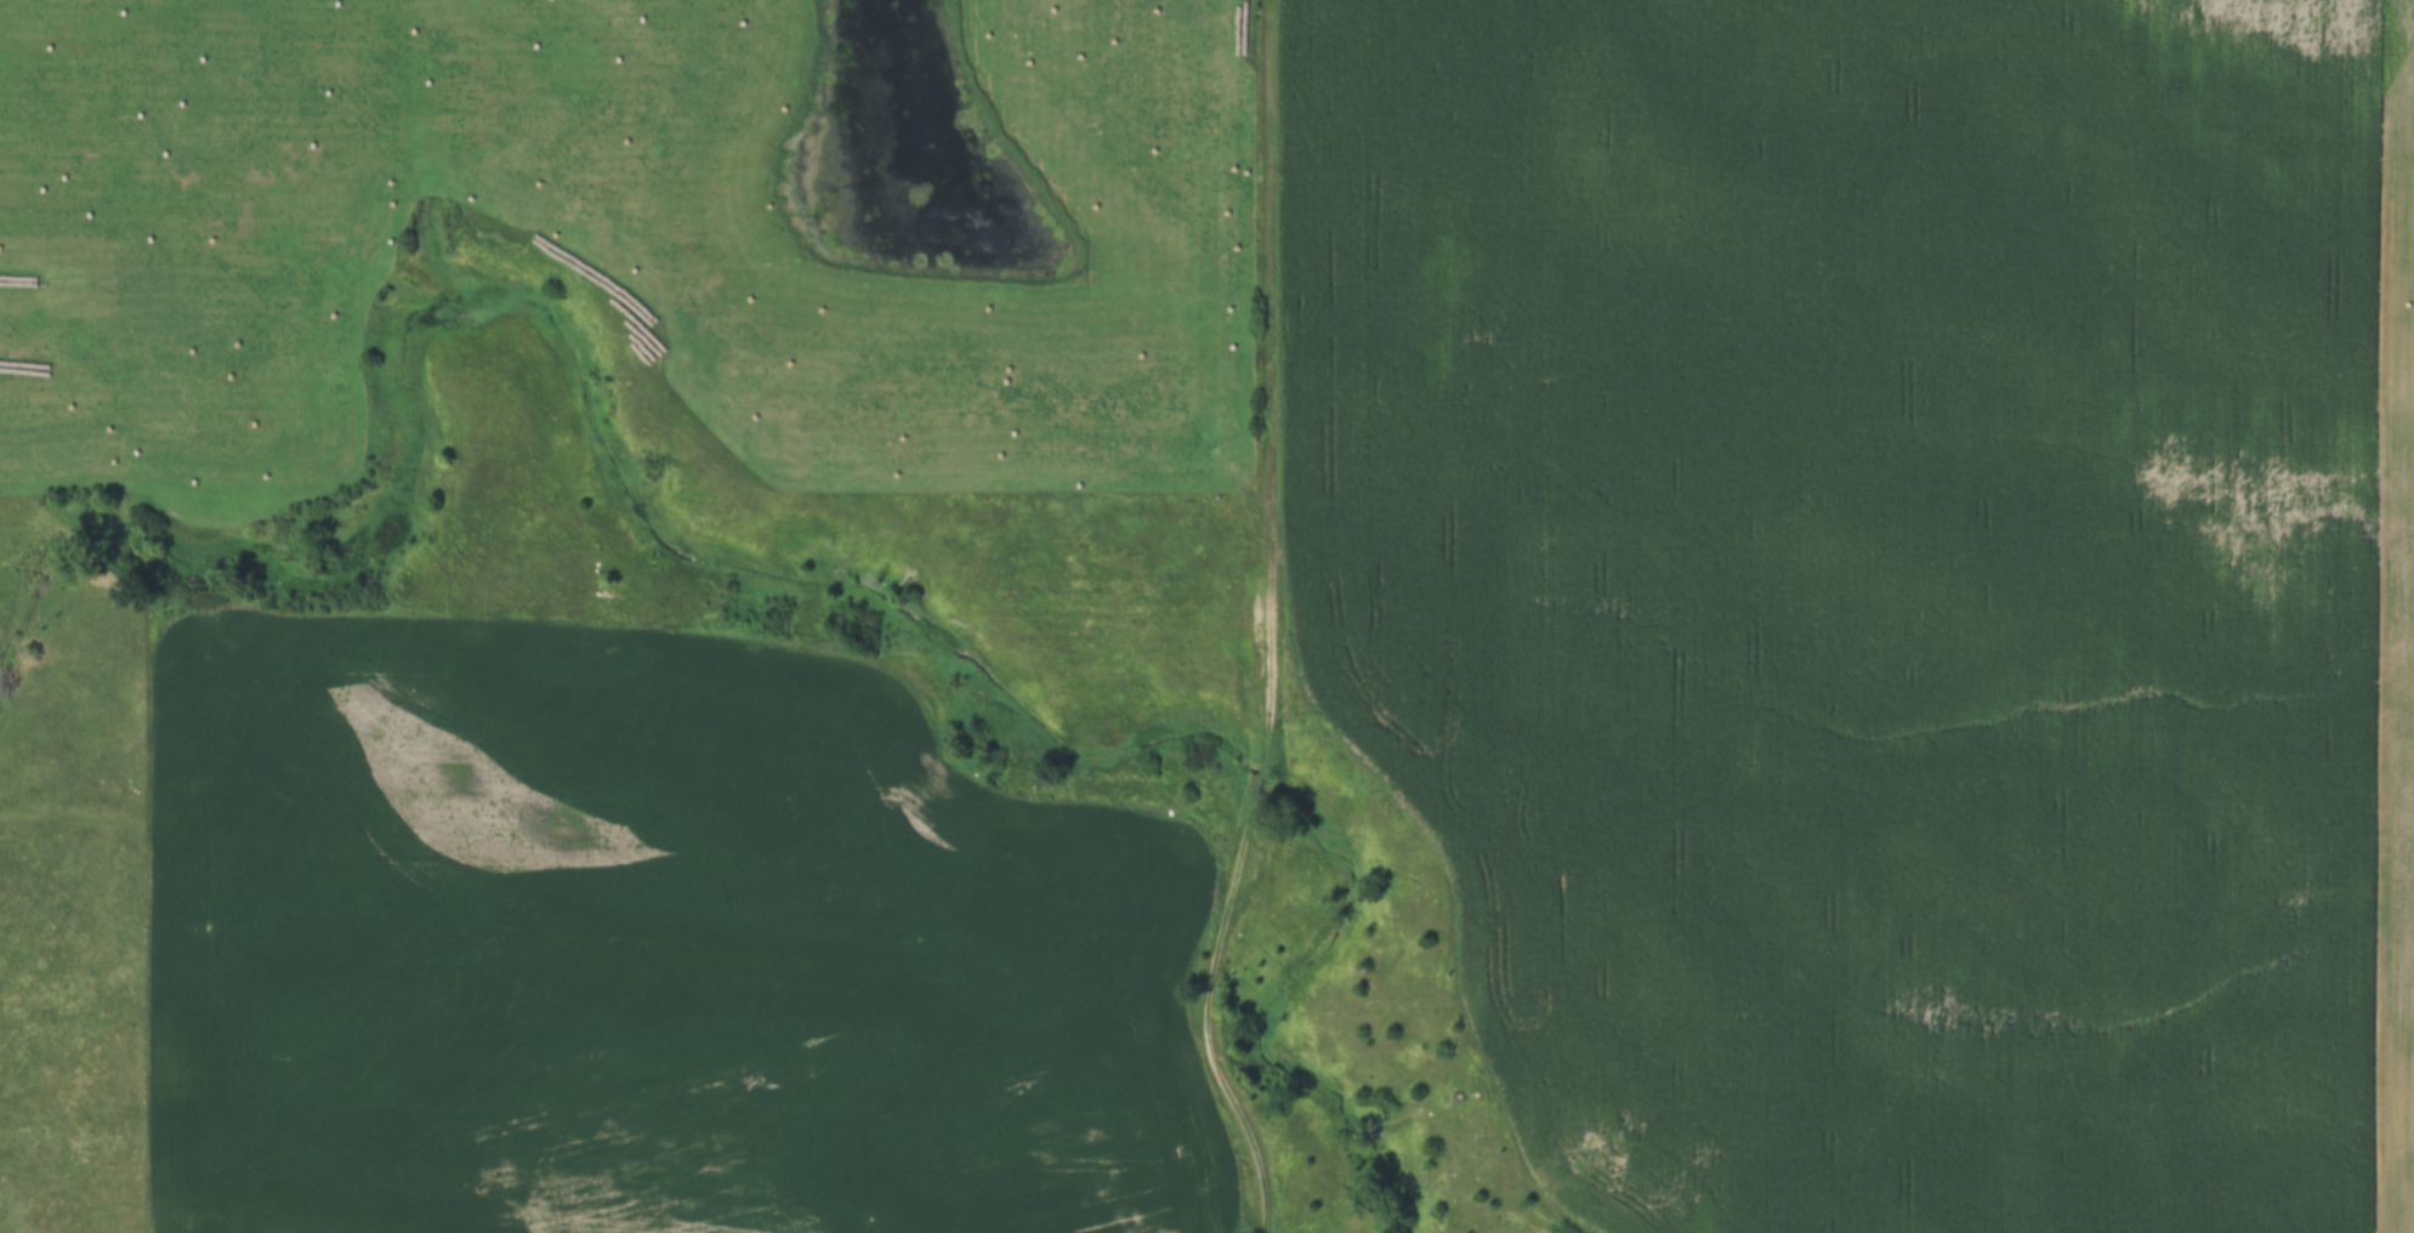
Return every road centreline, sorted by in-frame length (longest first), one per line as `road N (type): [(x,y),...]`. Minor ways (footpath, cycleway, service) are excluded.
road 1 (track): [(1260,1232),(1249,1164),(1208,1061),(1203,1008),(1255,794),(1270,681),(1271,0)]

